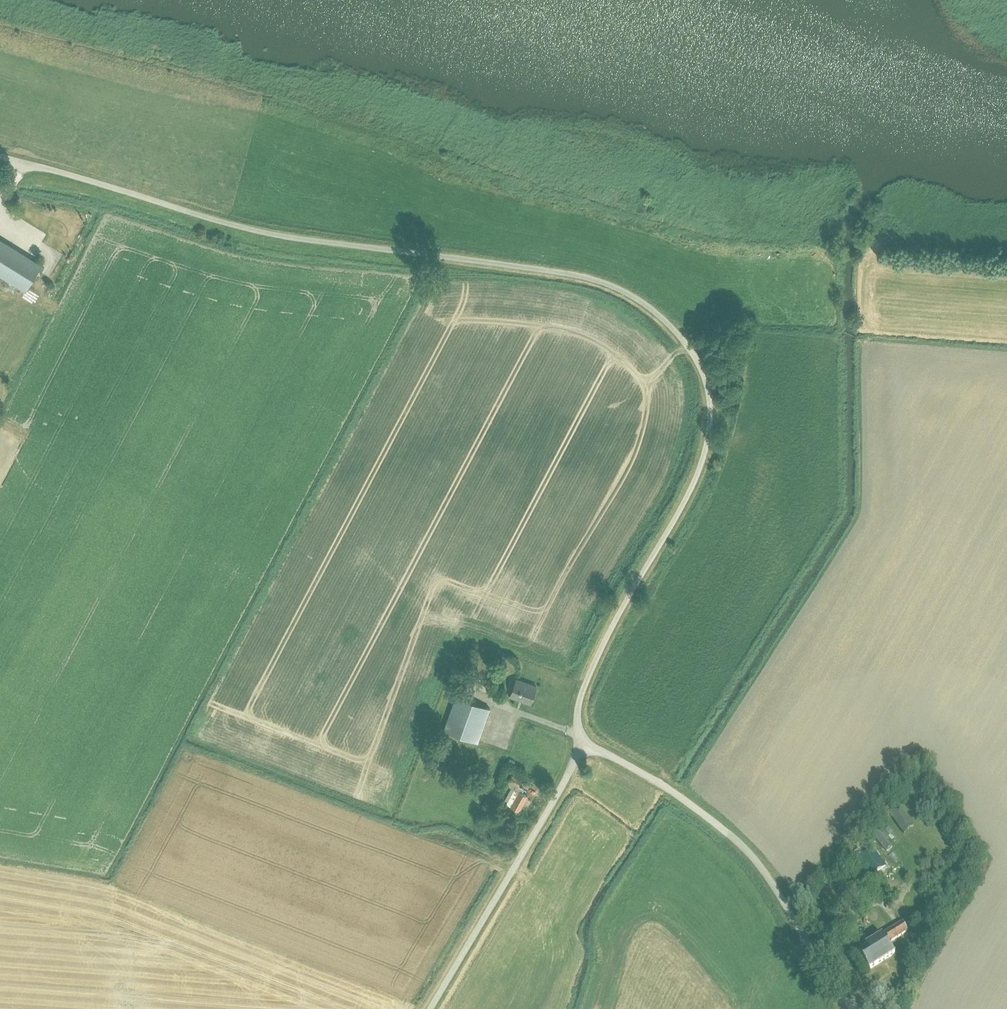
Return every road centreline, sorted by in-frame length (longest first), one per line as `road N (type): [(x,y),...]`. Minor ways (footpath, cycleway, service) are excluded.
road 1 (unclassified): [(583,744),(583,688),(706,448),(707,385),(674,329),(634,297),(590,278),(270,234),(0,157)]
road 2 (unclassified): [(856,1008),(742,846),(671,791),(583,744)]
road 3 (unclassified): [(430,1008),(583,744)]

